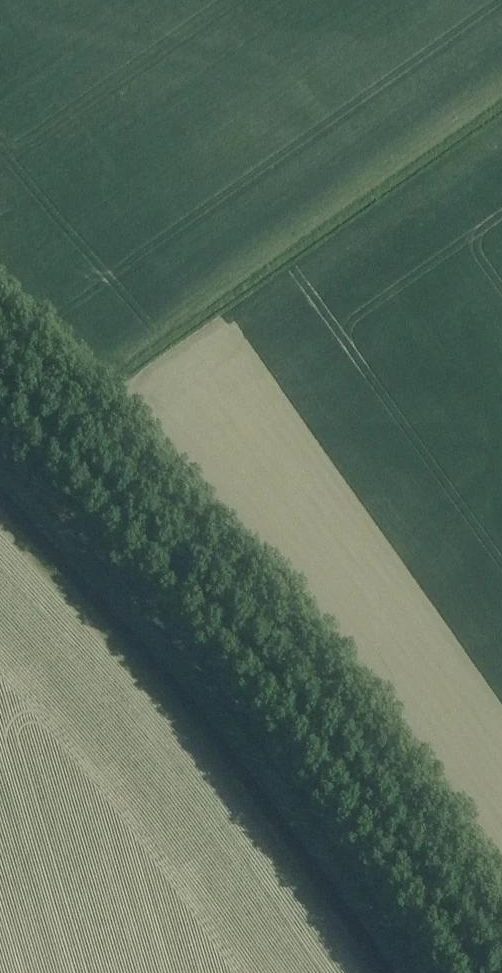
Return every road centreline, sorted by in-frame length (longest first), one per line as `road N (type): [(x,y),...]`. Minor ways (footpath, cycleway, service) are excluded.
road 1 (track): [(0,443),(251,722),(428,972)]

